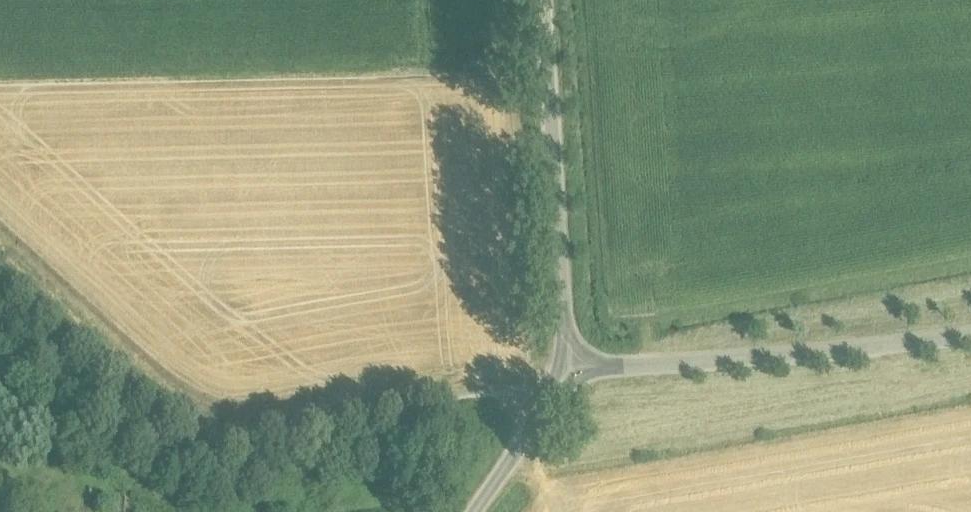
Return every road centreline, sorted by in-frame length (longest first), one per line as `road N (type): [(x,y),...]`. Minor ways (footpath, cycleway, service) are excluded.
road 1 (unclassified): [(970,335),(569,367)]
road 2 (unclassified): [(569,367),(545,0)]
road 3 (track): [(289,426),(231,427),(185,414),(0,257)]
road 4 (track): [(569,367),(289,426)]
road 5 (unclassified): [(475,511),(569,367)]

